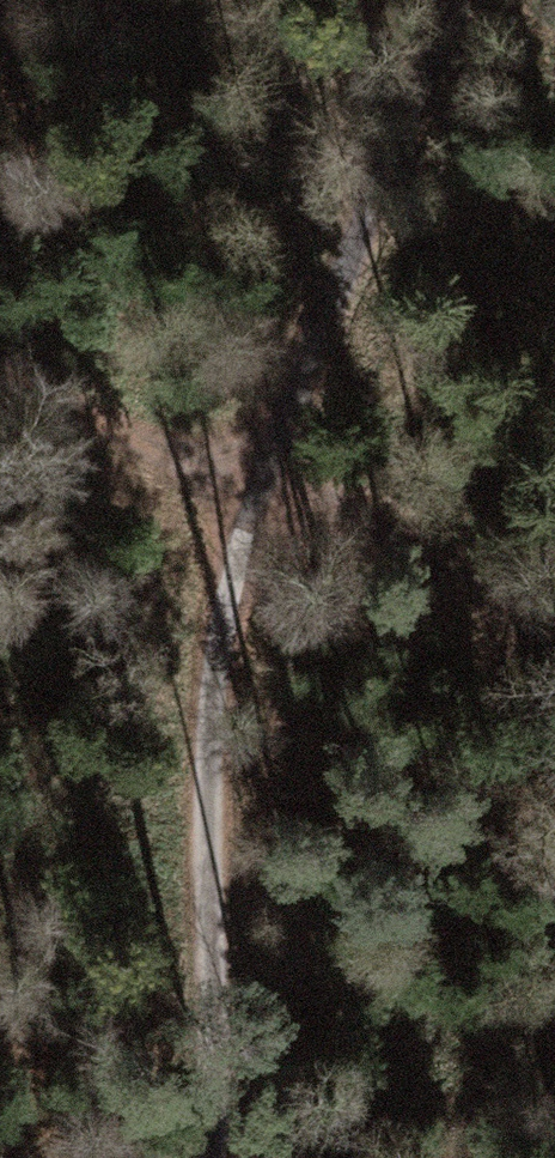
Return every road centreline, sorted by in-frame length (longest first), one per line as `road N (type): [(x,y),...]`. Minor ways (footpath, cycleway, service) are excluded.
road 1 (track): [(201,1157),(216,771),(256,508)]
road 2 (track): [(256,508),(473,0)]
road 3 (track): [(256,508),(554,618)]
road 4 (track): [(0,364),(256,508)]

